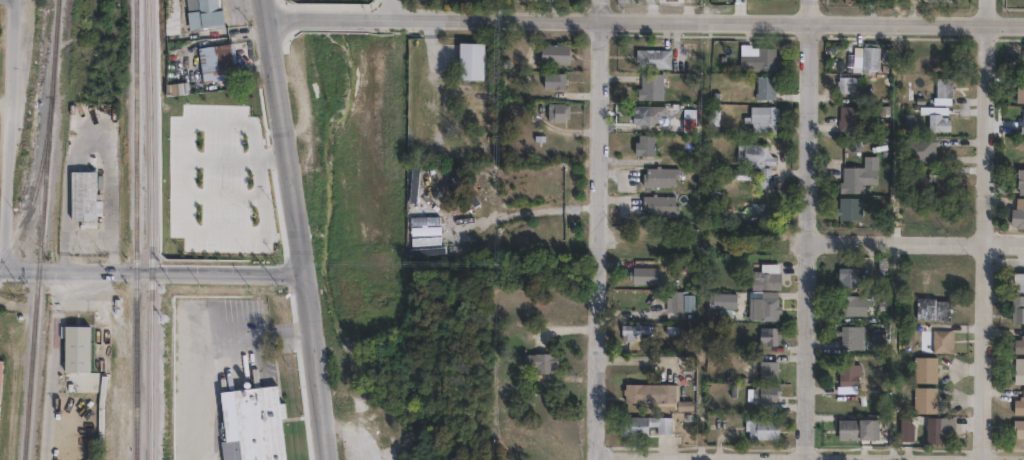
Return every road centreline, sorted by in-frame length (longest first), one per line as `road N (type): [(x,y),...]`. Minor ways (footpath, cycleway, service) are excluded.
road 1 (residential): [(270,16),(1023,22)]
road 2 (secondary): [(332,459),(268,0)]
road 3 (residential): [(978,459),(989,0)]
road 4 (residential): [(599,459),(605,0)]
road 5 (residential): [(808,459),(812,0)]
road 6 (tertiary): [(0,272),(304,277)]
road 7 (residential): [(9,272),(11,0)]
road 8 (residential): [(810,241),(1023,242)]

